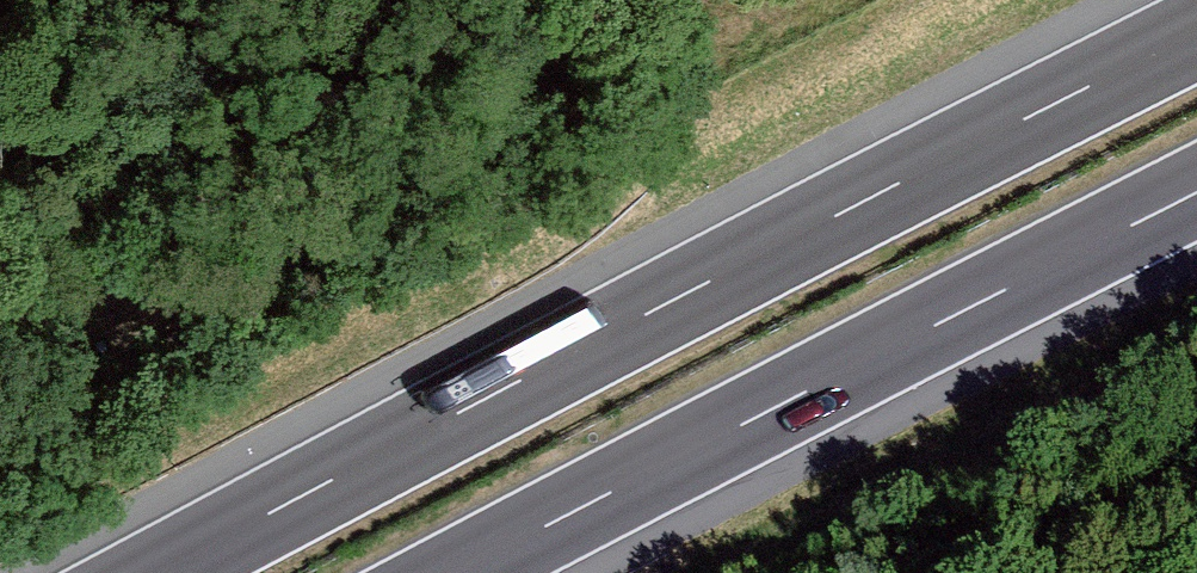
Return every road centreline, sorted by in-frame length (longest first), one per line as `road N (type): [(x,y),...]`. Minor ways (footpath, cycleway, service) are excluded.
road 1 (motorway): [(1196,32),(153,572)]
road 2 (motorway): [(458,572),(1196,191)]
road 3 (track): [(0,363),(677,0)]

